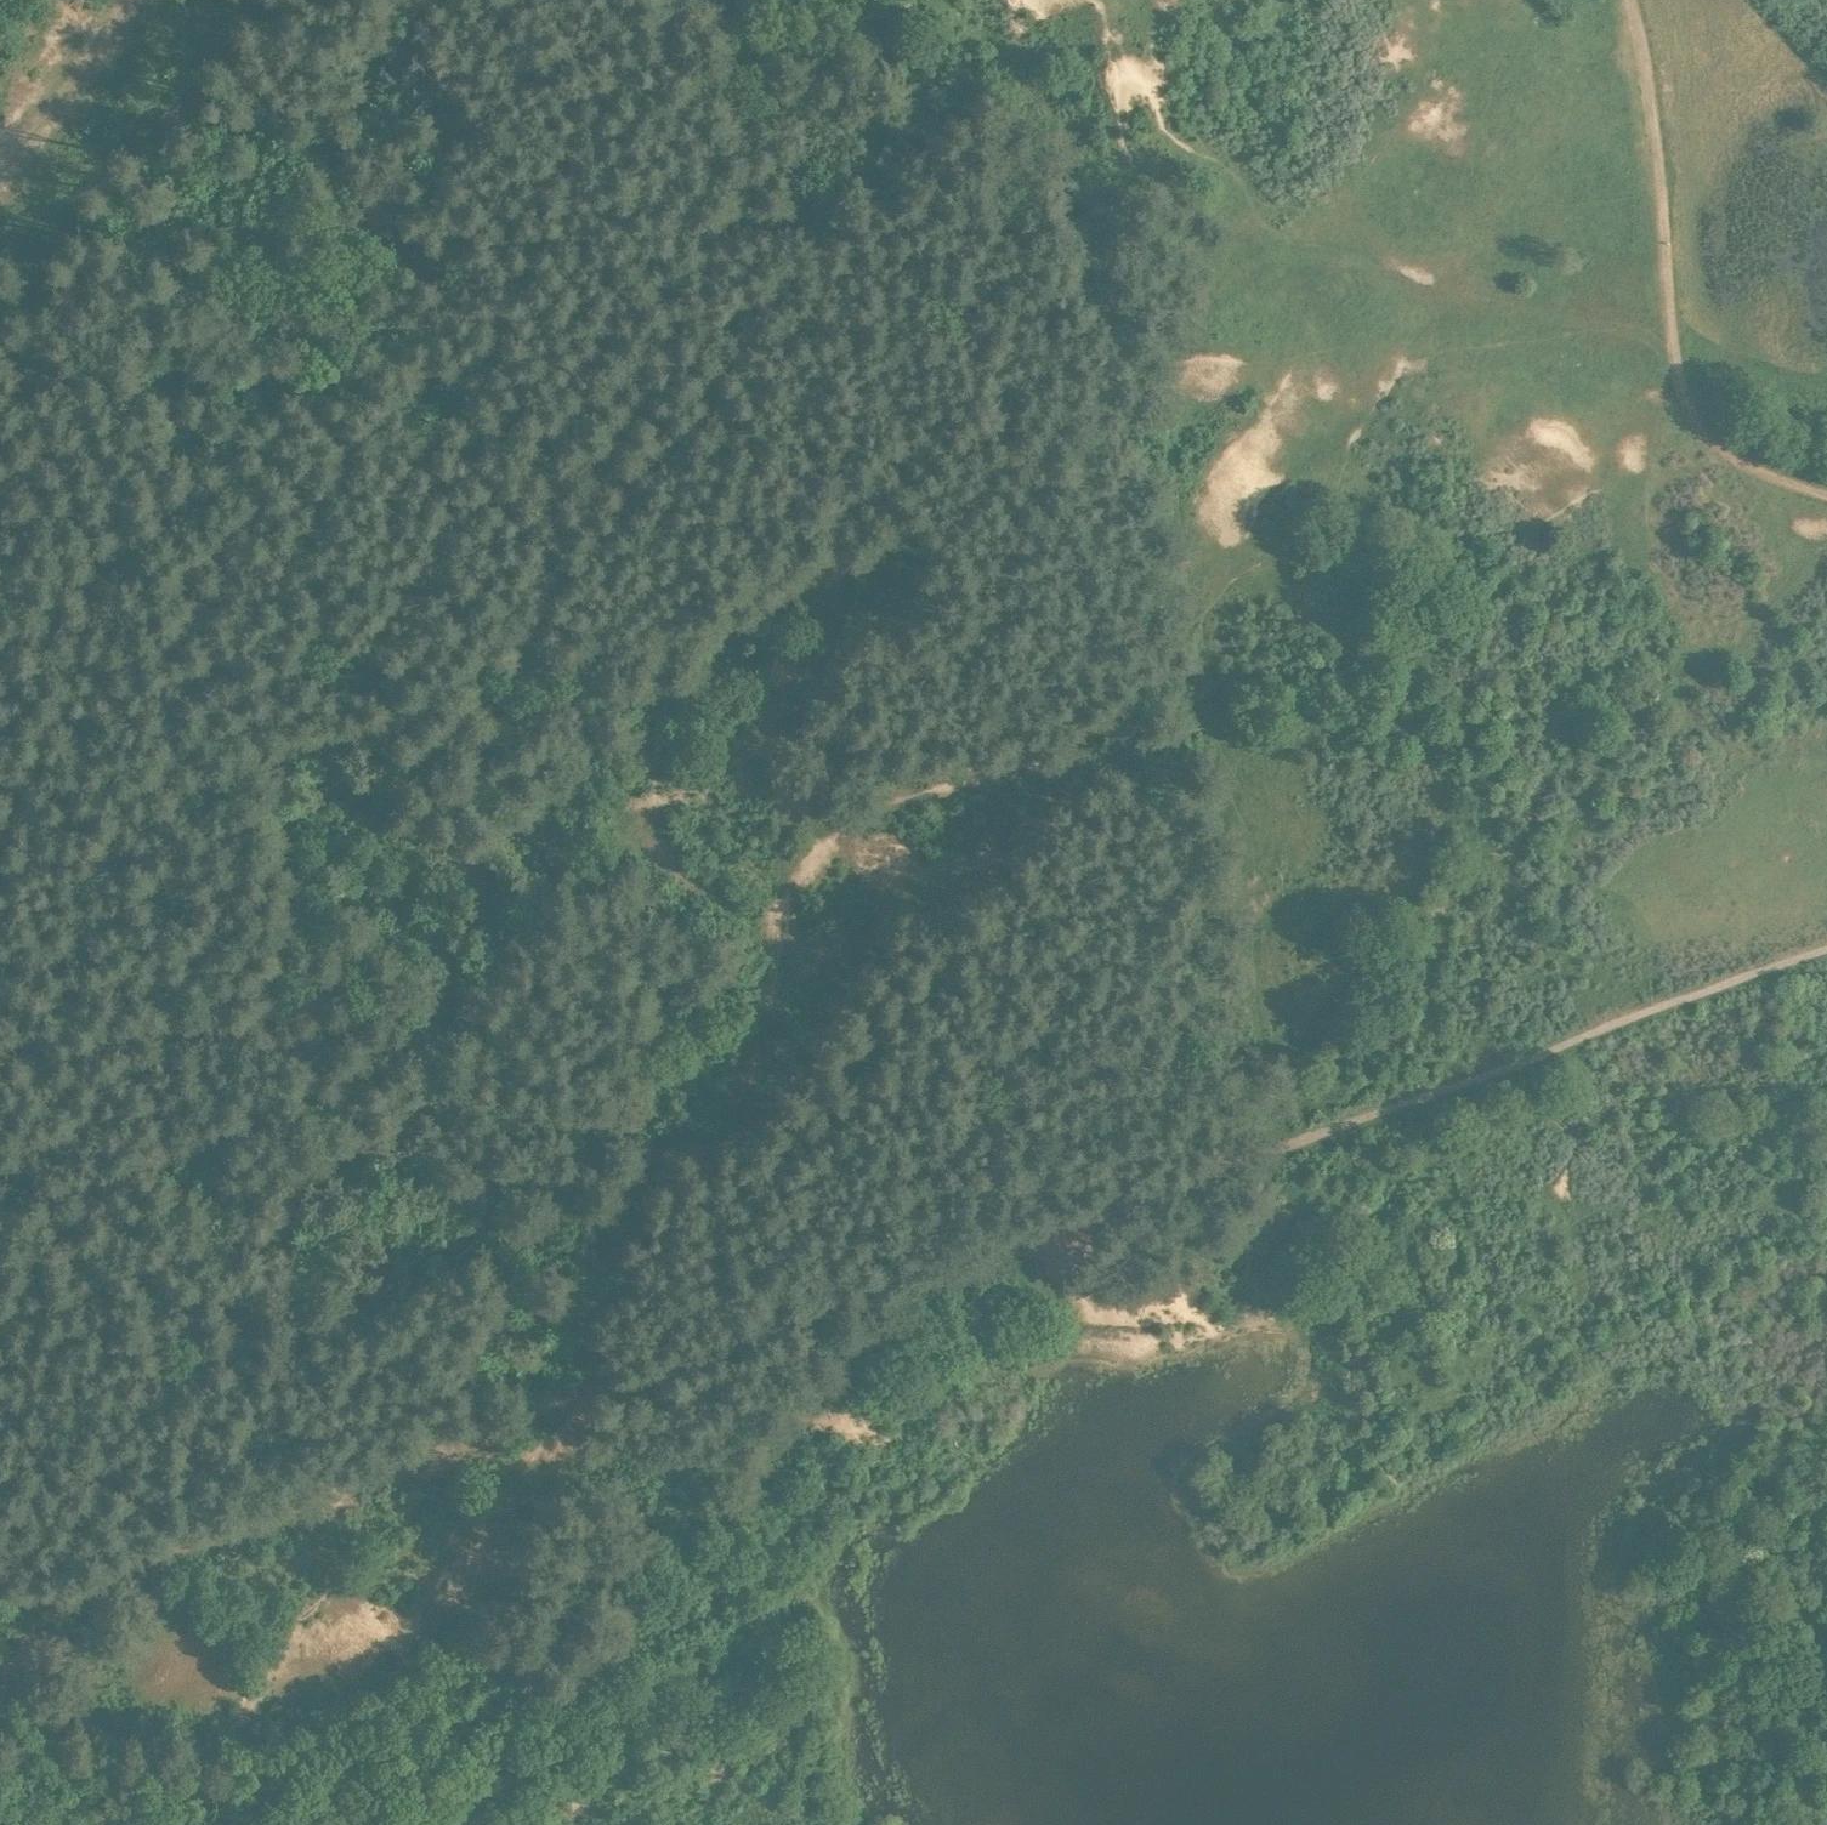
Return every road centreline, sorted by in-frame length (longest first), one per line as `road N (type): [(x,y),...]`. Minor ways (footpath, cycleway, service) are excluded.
road 1 (track): [(1826,491),(1770,474),(1719,446),(1686,399),(1630,0)]
road 2 (track): [(0,163),(73,74),(116,0)]

